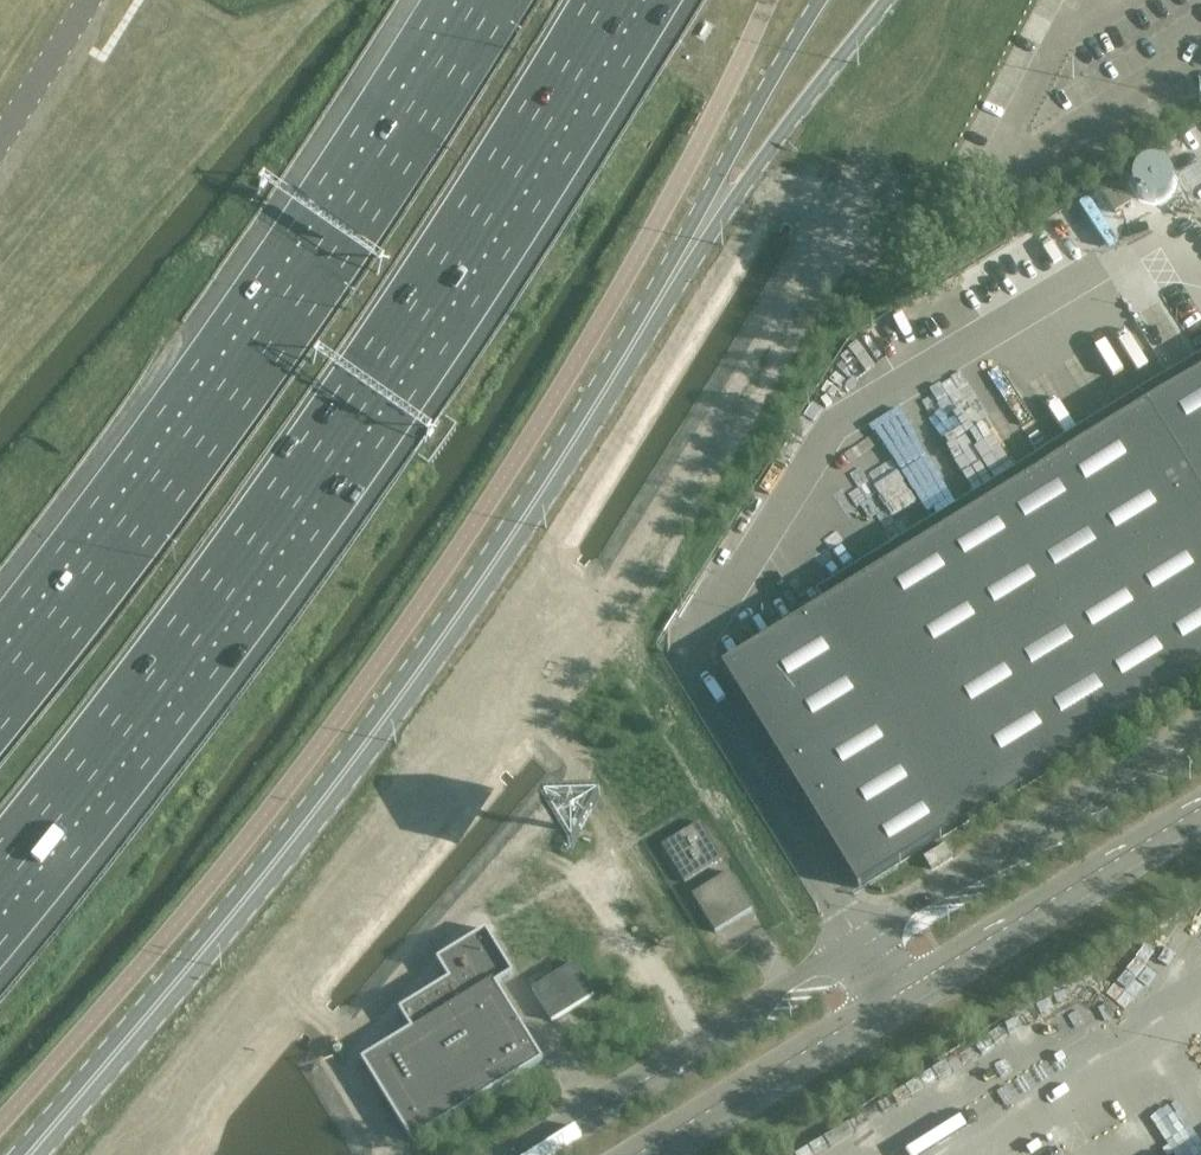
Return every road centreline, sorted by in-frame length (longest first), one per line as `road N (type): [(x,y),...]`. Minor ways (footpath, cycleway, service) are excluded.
road 1 (motorway): [(0,870),(255,559),(624,0)]
road 2 (tertiary): [(156,1006),(292,841),(448,630),(702,228)]
road 3 (motorway): [(480,0),(356,202),(160,484),(0,685)]
road 4 (unclassified): [(1200,738),(862,947)]
road 5 (unclassified): [(862,947),(523,1154)]
road 6 (unclassified): [(894,997),(1200,808)]
road 7 (unclassified): [(637,1154),(894,997)]
road 8 (tertiary): [(702,228),(742,188),(886,0)]
road 9 (tertiary): [(820,0),(720,173),(702,228)]
road 10 (tertiary): [(156,1006),(122,1032),(16,1154)]
road 11 (tertiary): [(41,1154),(136,1043),(156,1006)]

